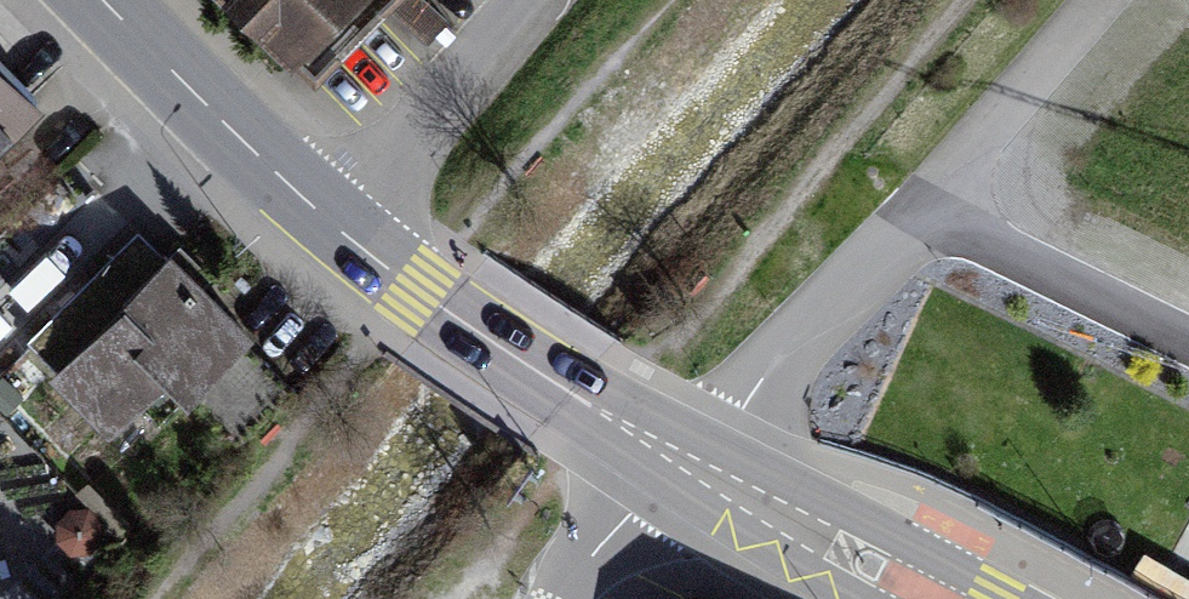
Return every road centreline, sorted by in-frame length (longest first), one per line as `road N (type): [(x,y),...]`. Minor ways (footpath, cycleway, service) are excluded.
road 1 (residential): [(927,212),(690,462)]
road 2 (primary): [(333,226),(106,0)]
road 3 (residential): [(333,226),(536,0)]
road 4 (primary): [(573,394),(333,226)]
road 5 (residential): [(927,212),(1188,340)]
road 6 (primary): [(690,462),(934,598)]
road 7 (residential): [(1098,0),(927,212)]
road 8 (residential): [(690,462),(561,598)]
road 9 (primary): [(573,394),(690,462)]

